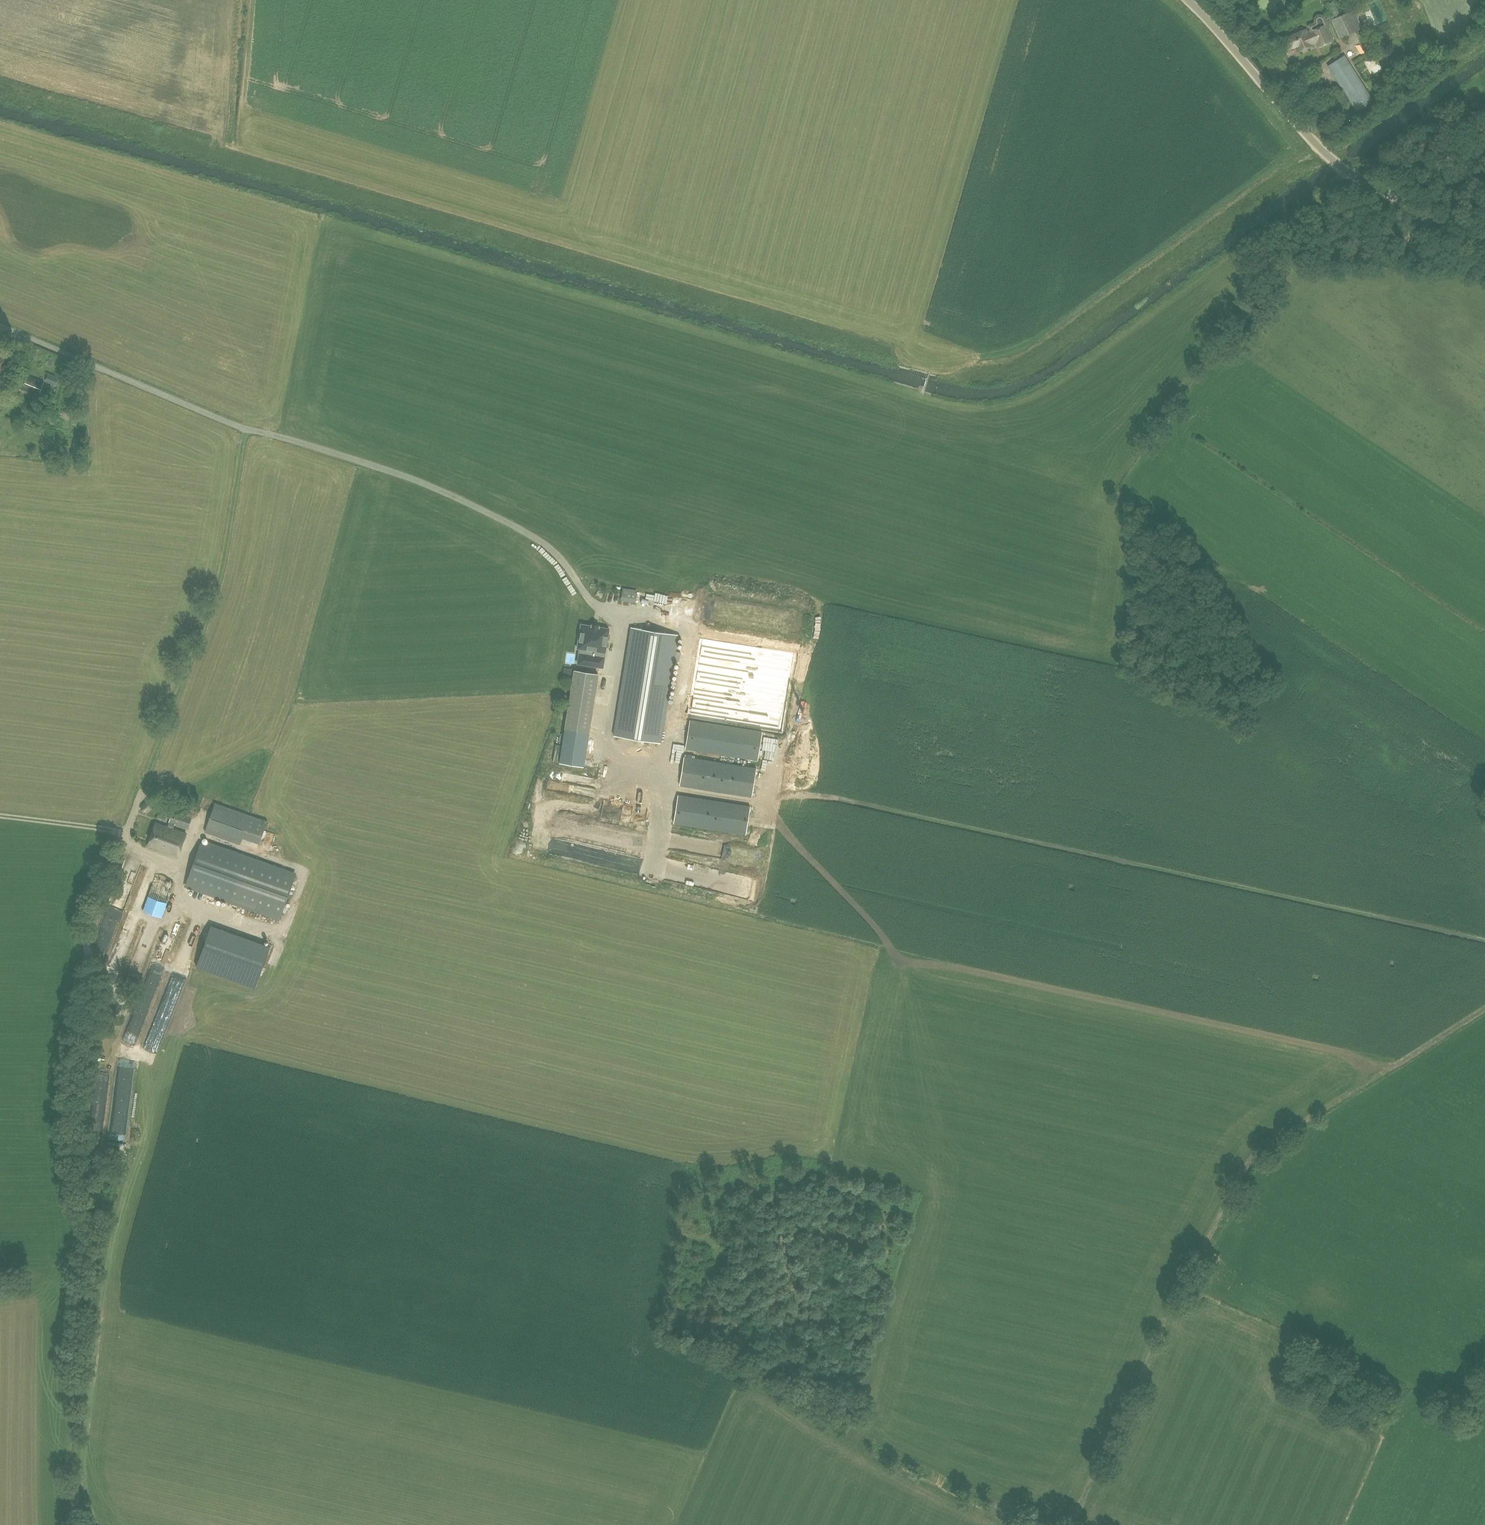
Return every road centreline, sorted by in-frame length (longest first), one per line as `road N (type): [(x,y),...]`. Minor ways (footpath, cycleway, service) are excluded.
road 1 (track): [(1066,1524),(1213,1214),(1251,1157),(1484,1007)]
road 2 (unclassified): [(1484,238),(1338,166),(1187,0)]

